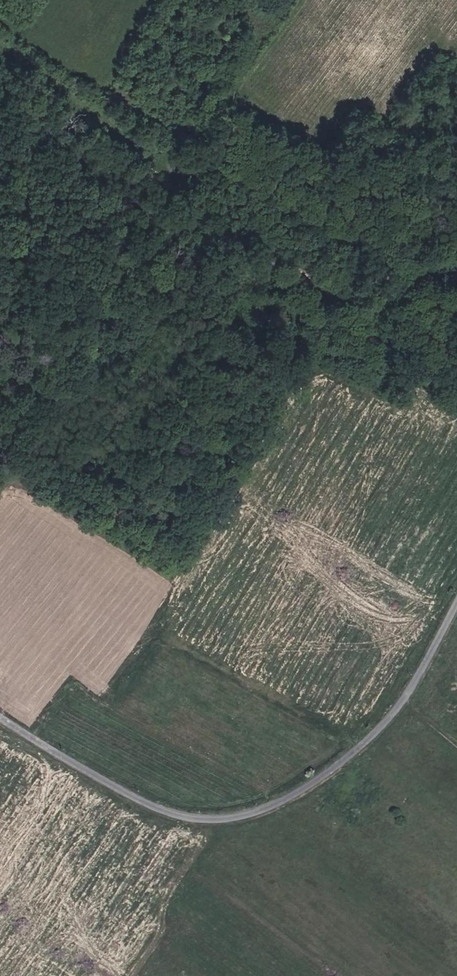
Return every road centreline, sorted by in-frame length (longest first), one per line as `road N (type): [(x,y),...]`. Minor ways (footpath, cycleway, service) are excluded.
road 1 (unclassified): [(0,712),(177,812),(212,816),(263,805),(352,751),(397,706),(456,602)]

